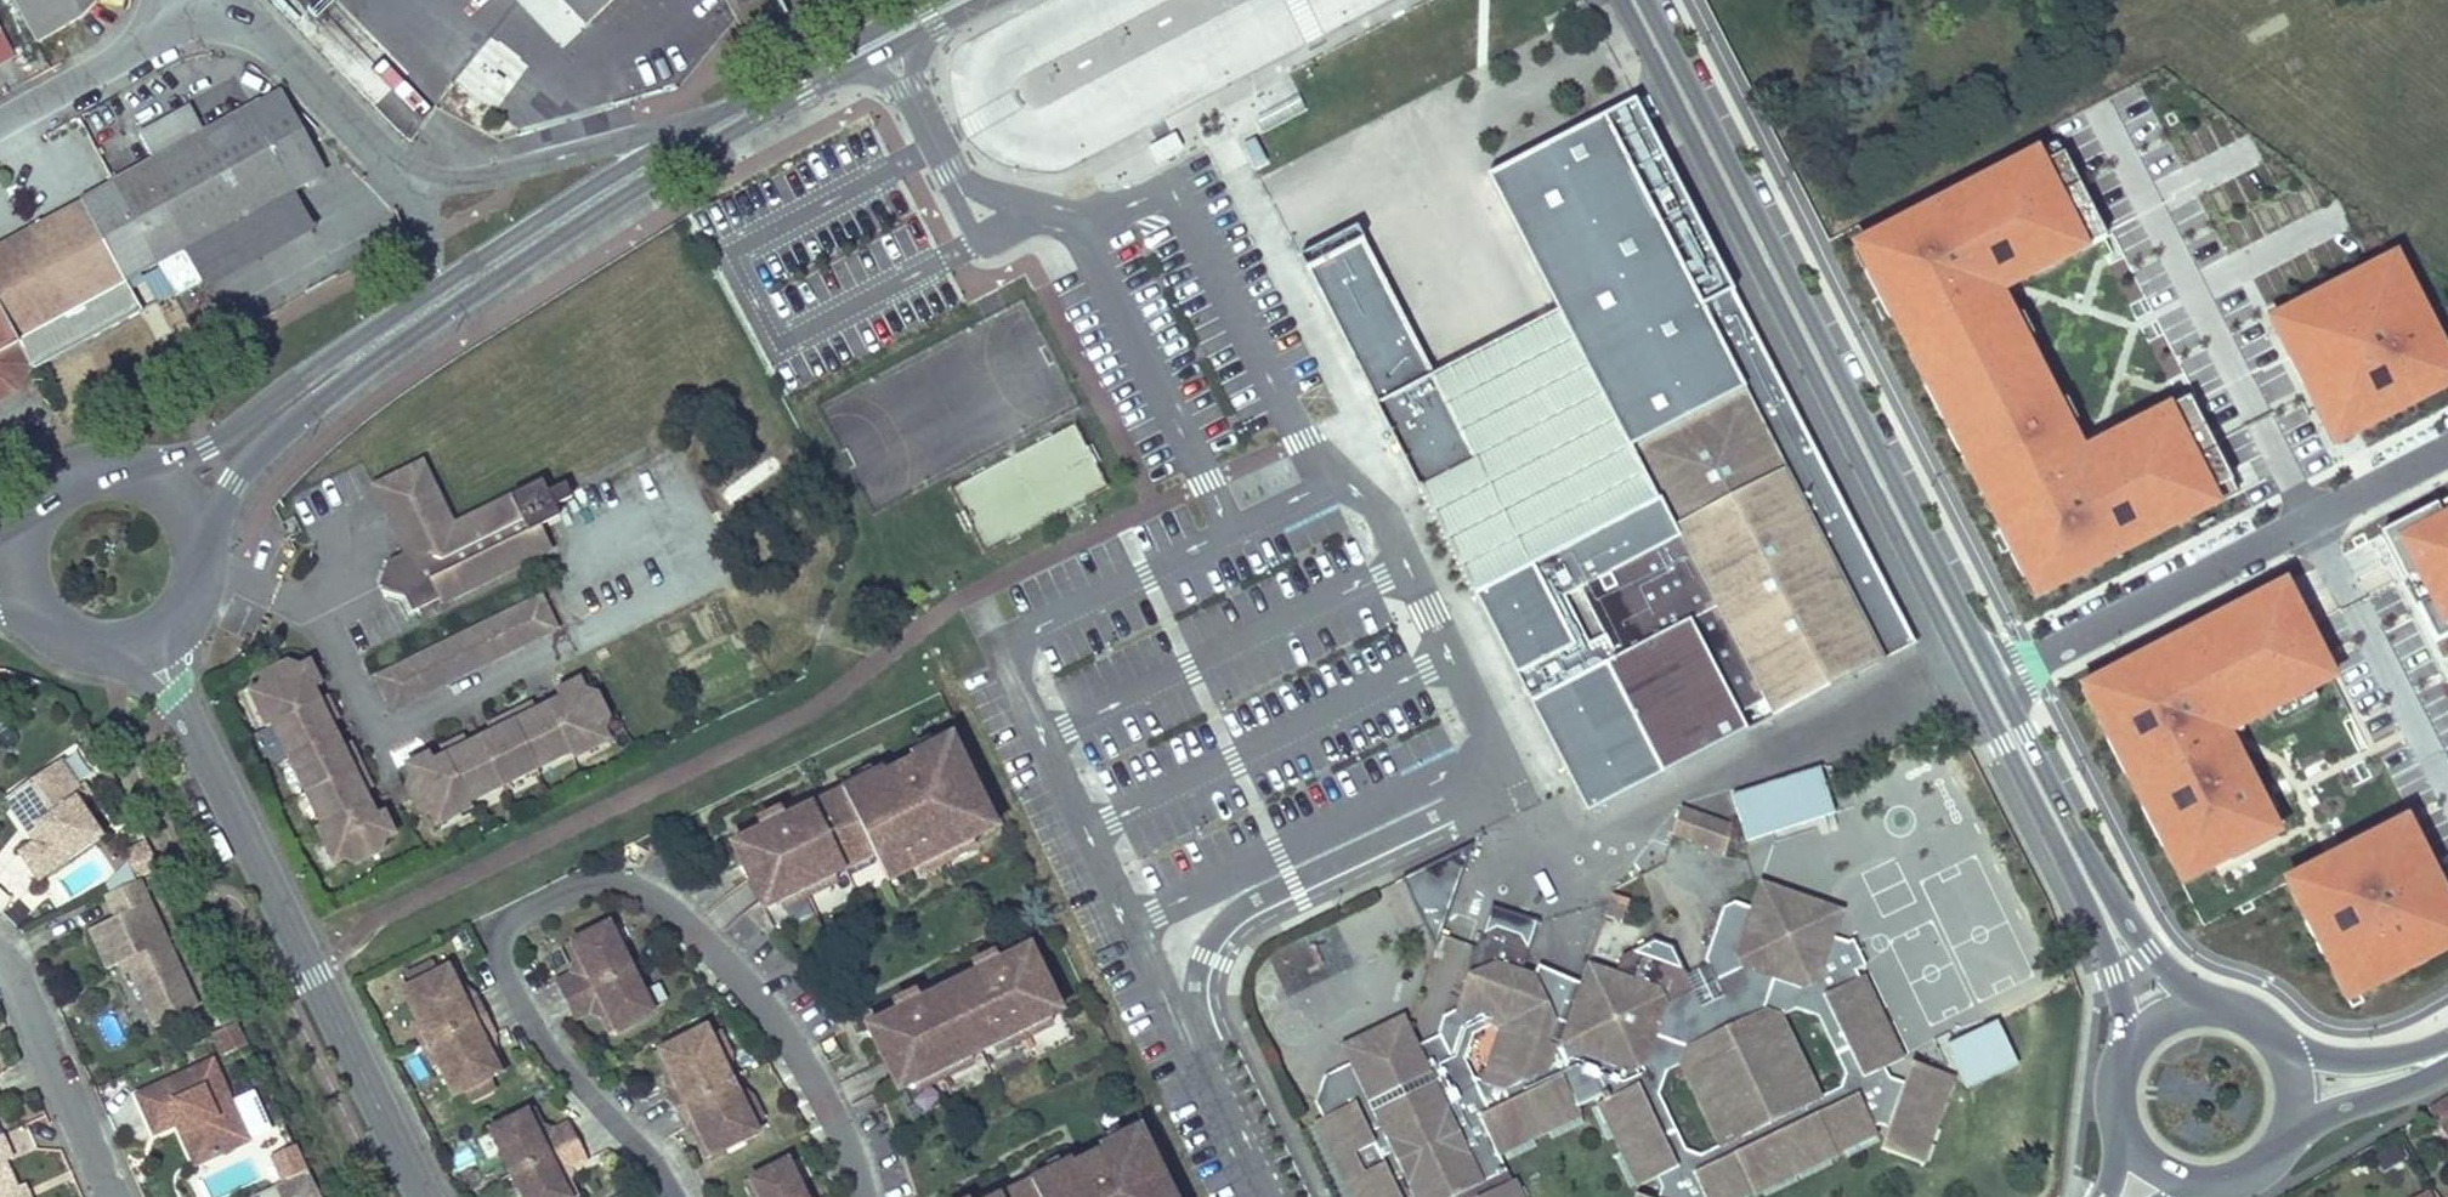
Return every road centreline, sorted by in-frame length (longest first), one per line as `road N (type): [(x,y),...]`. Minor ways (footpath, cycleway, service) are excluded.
road 1 (primary): [(200,544),(232,483),(346,385),(648,186),(986,0)]
road 2 (residential): [(676,1196),(657,1162),(557,1070),(504,973),(498,945),(504,924),(573,888),(644,890),(789,1028),(846,1138),(858,1196)]
road 3 (primary): [(1632,0),(1978,671)]
road 4 (unclassified): [(153,636),(426,1196)]
road 5 (residential): [(1978,671),(2447,436)]
road 6 (primary): [(428,291),(247,422),(144,468)]
road 7 (primary): [(684,134),(428,291)]
road 8 (unclassified): [(412,178),(257,30),(197,0)]
road 9 (unclassified): [(684,134),(459,182),(412,178)]
road 10 (primary): [(926,0),(684,134)]
road 11 (primary): [(1978,671),(2097,899)]
road 12 (residential): [(110,1196),(0,969)]
road 13 (unclassified): [(187,0),(141,39),(0,117)]
road 14 (primary): [(144,468),(93,463),(47,482),(25,508),(14,540),(15,574)]
road 15 (primary): [(2285,1143),(2322,1119),(2447,1071)]
road 16 (primary): [(15,574),(34,613),(68,640),(111,648),(153,636)]
road 17 (primary): [(2447,1047),(2365,1061),(2276,1042)]
road 18 (primary): [(2219,1009),(2097,899)]
road 19 (primary): [(2097,899),(2127,1056)]

